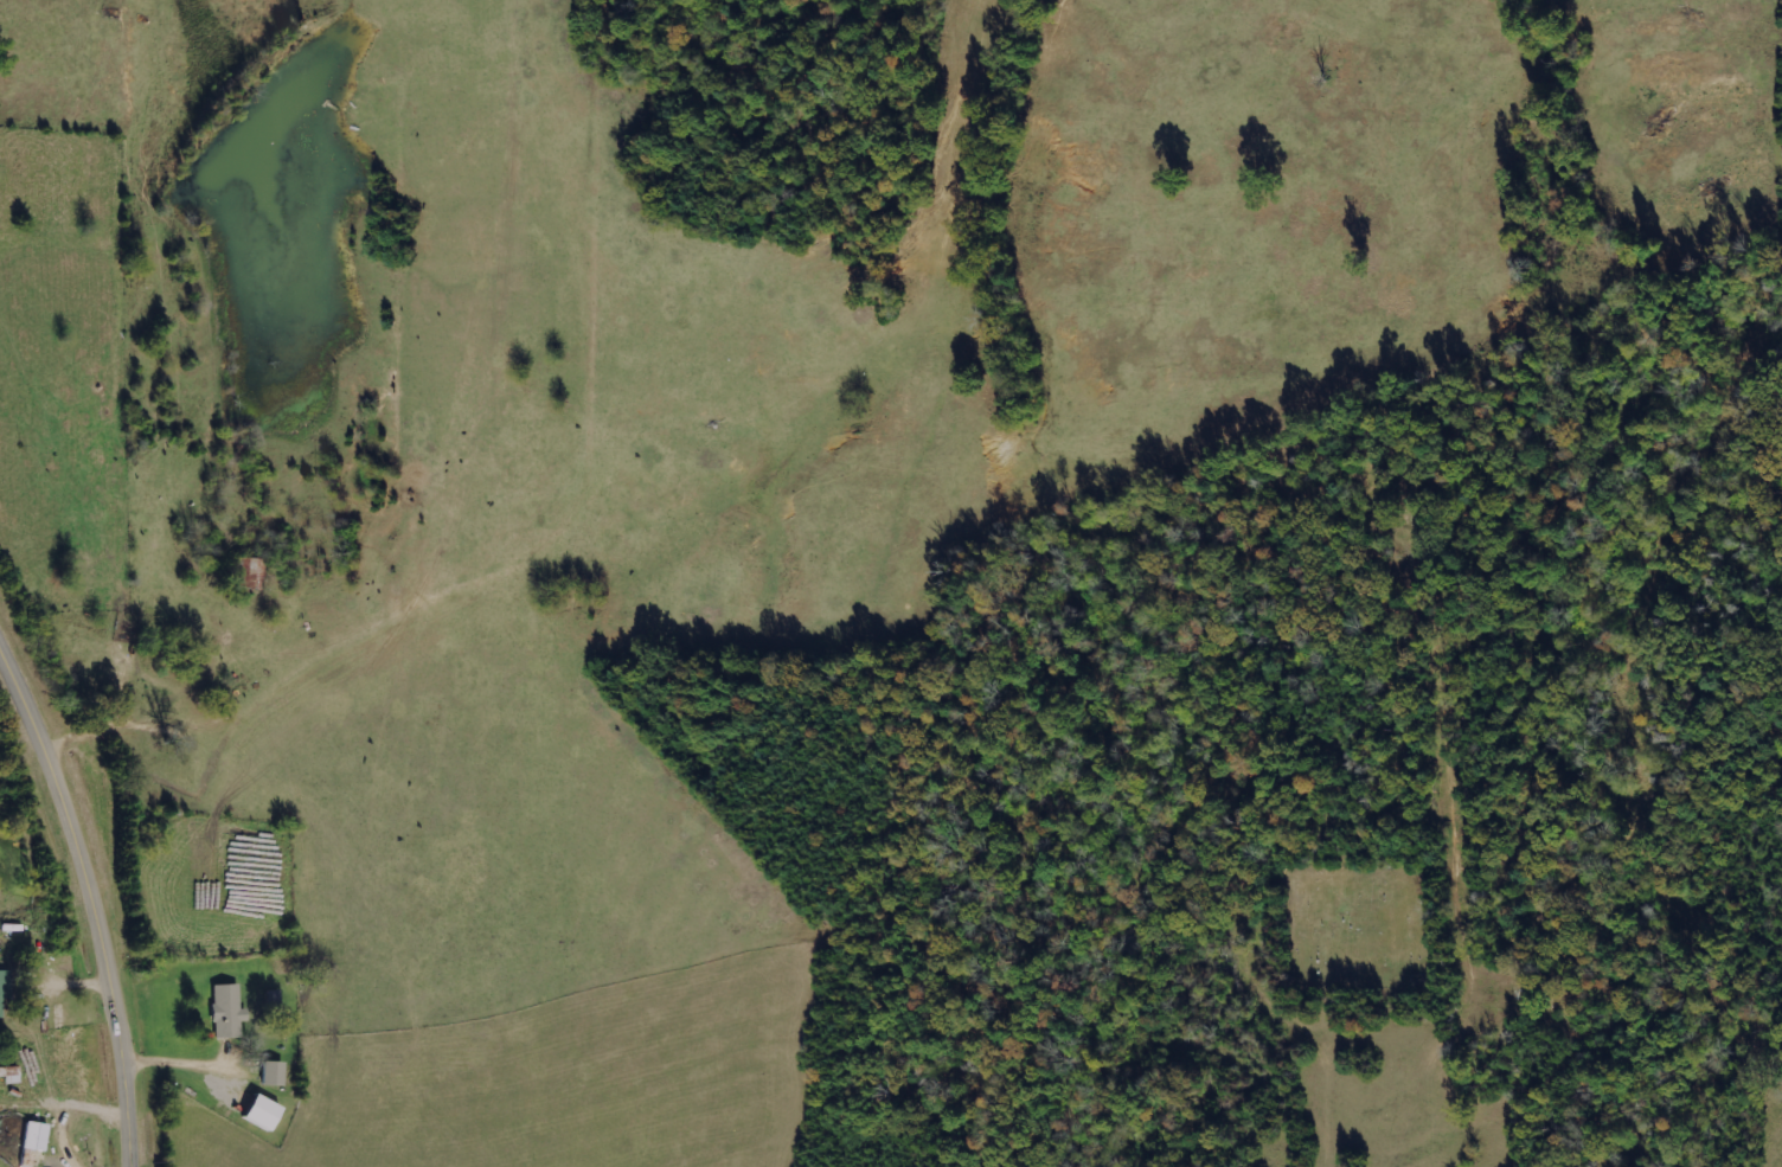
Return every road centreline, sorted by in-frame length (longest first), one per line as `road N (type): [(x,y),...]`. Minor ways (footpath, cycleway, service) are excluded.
road 1 (tertiary): [(124,1166),(118,1058),(82,885),(43,757),(0,660)]

